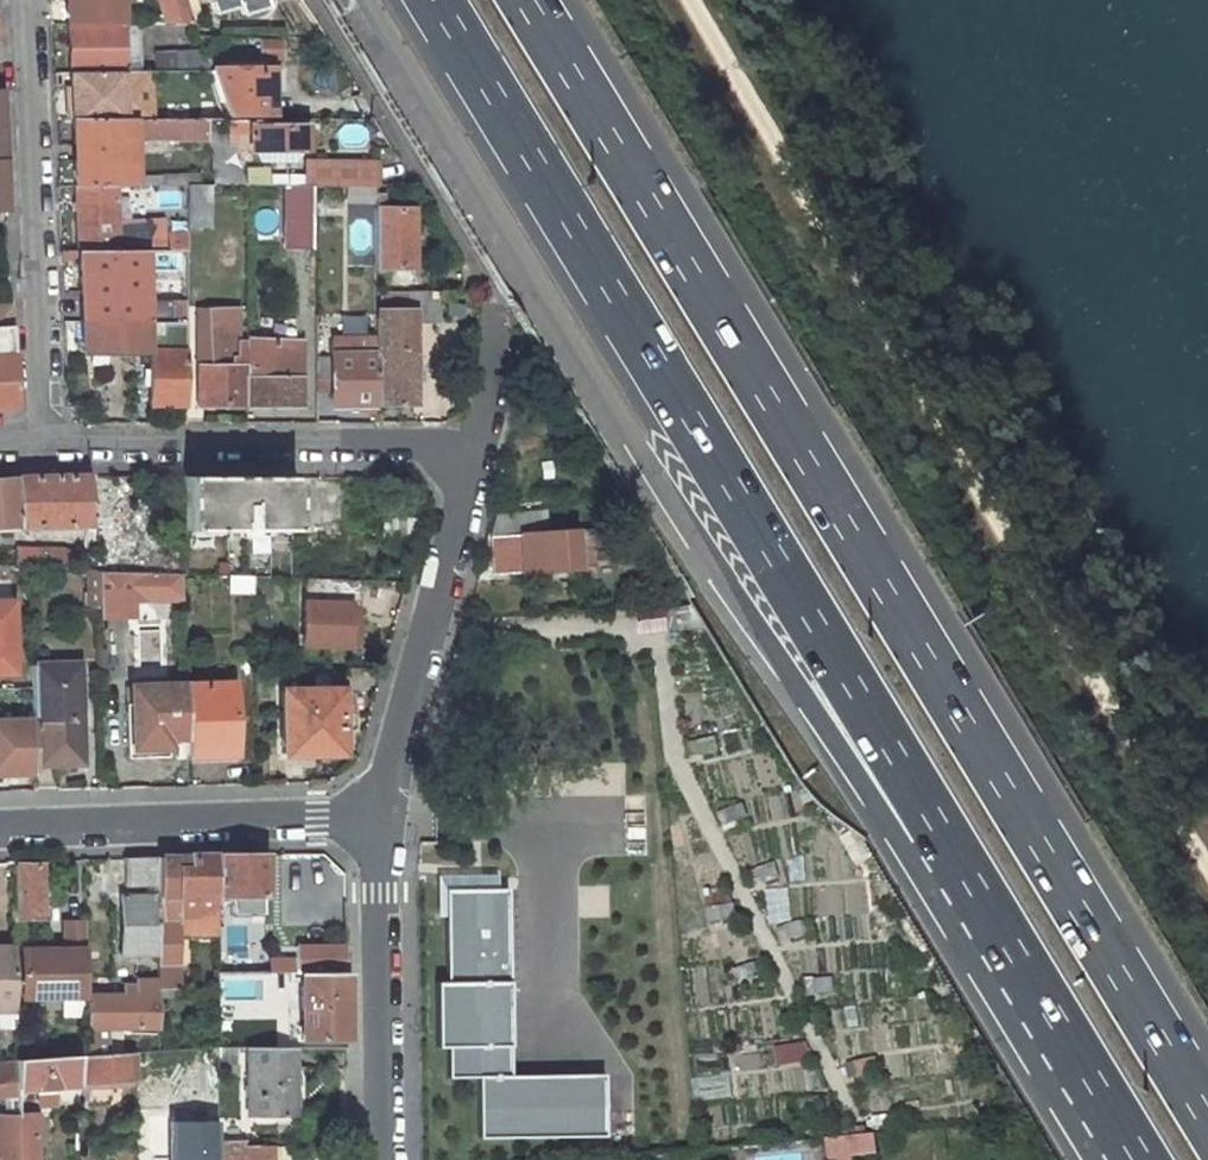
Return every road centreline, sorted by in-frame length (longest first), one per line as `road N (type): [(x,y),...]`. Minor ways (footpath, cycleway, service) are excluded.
road 1 (trunk): [(433,0),(1143,1159)]
road 2 (trunk): [(1207,1123),(526,0)]
road 3 (residential): [(482,442),(500,344),(487,280),(310,0)]
road 4 (residential): [(41,443),(26,0)]
road 5 (residential): [(482,442),(41,443)]
road 6 (residential): [(378,819),(482,442)]
road 7 (residential): [(0,829),(378,819)]
road 8 (residential): [(384,1159),(378,819)]

